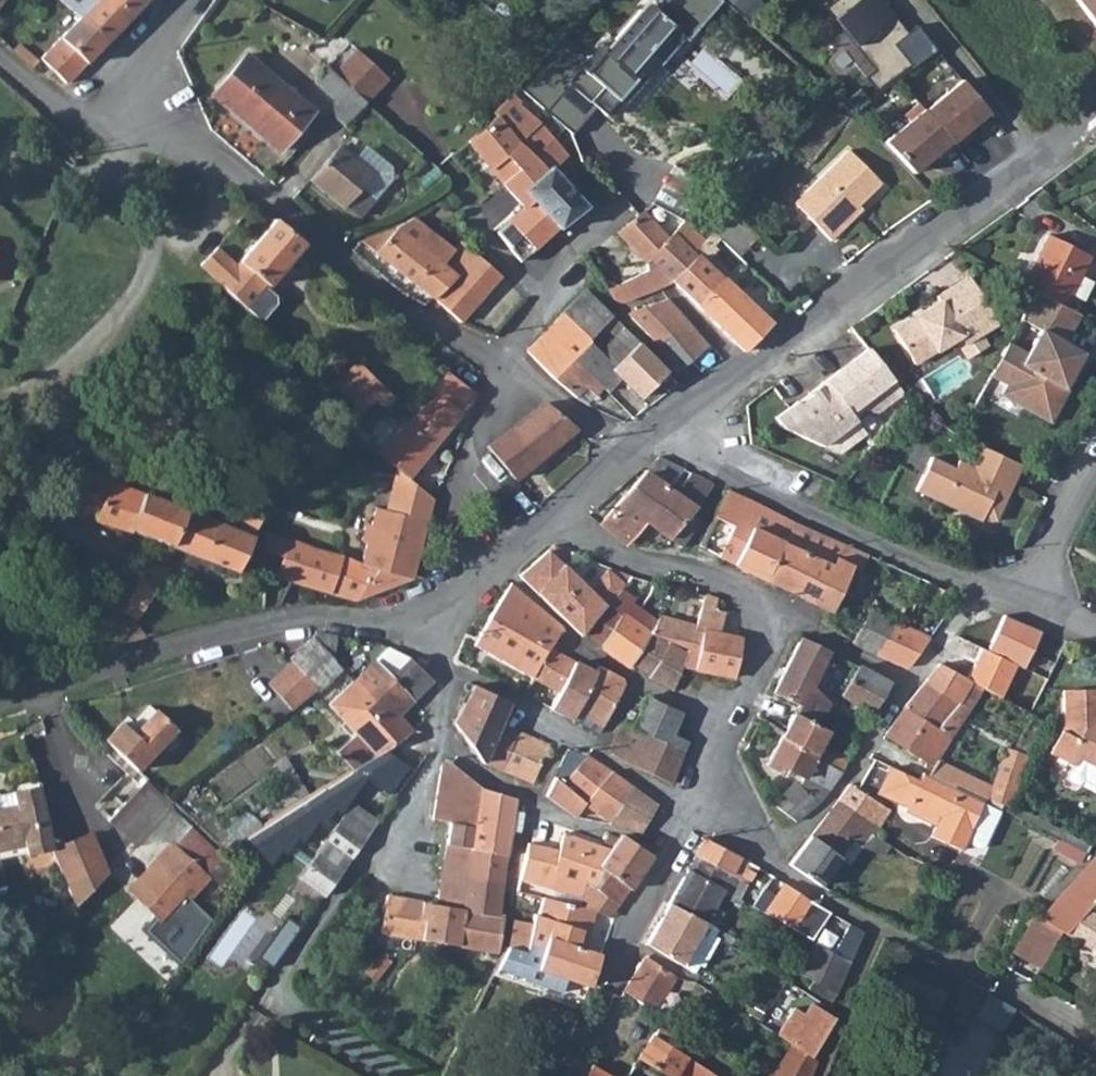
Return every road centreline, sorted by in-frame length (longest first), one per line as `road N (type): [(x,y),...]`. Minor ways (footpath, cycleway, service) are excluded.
road 1 (residential): [(662,422),(745,372),(1095,121)]
road 2 (residential): [(713,794),(783,873),(1095,1042)]
road 3 (residential): [(497,358),(371,289),(214,160),(127,122)]
road 4 (residential): [(0,703),(283,619),(427,613)]
road 5 (residential): [(662,422),(717,470),(1020,596)]
road 6 (residential): [(558,515),(585,539),(740,589),(767,614)]
road 7 (residential): [(481,579),(450,504),(489,407),(525,378)]
road 8 (residential): [(612,993),(626,944),(713,794)]
road 9 (residential): [(713,794),(720,754),(767,647),(767,614)]
road 10 (residential): [(567,737),(675,799),(713,794)]
road 11 (residential): [(1020,596),(1095,457)]
road 12 (residential): [(457,186),(495,256),(544,304)]
road 13 (residential): [(127,122),(66,107),(0,66)]
road 14 (residential): [(127,122),(153,39),(180,0)]
road 15 (residential): [(525,378),(619,453)]
road 16 (residential): [(427,613),(450,671),(446,728)]

